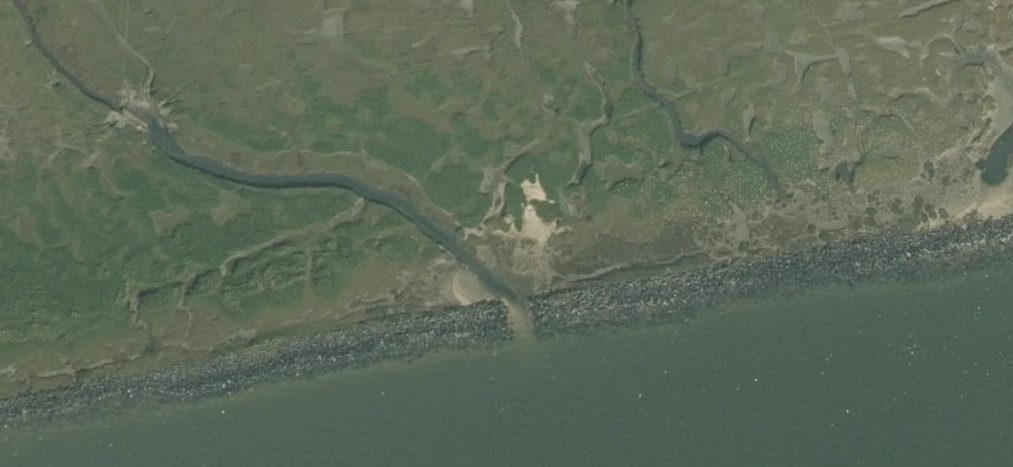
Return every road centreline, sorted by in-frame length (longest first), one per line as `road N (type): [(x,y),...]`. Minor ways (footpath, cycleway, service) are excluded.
road 1 (track): [(608,2),(553,12),(466,59),(294,87),(218,110),(148,117),(96,141),(0,141)]
road 2 (track): [(149,0),(181,43),(182,86),(148,117)]

